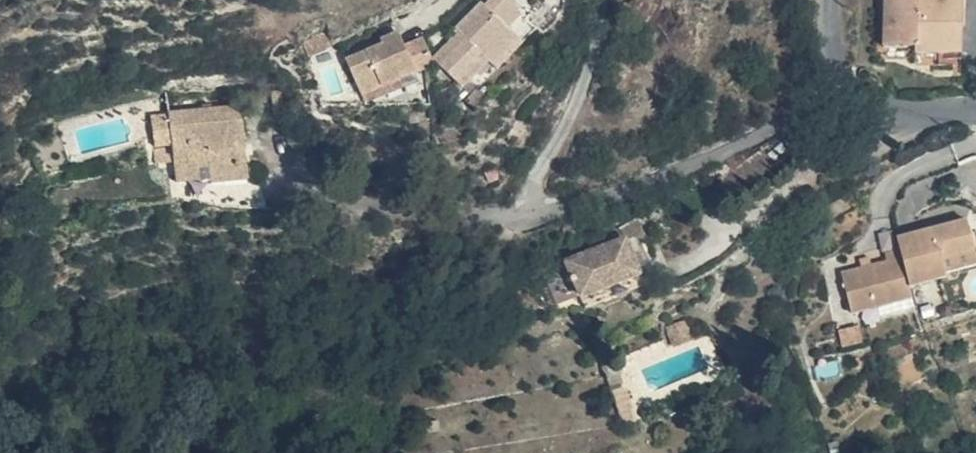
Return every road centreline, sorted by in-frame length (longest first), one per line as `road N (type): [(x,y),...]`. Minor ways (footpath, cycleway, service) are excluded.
road 1 (residential): [(858,106),(520,220)]
road 2 (residential): [(520,220),(579,98),(599,0)]
road 3 (residential): [(520,220),(311,210)]

